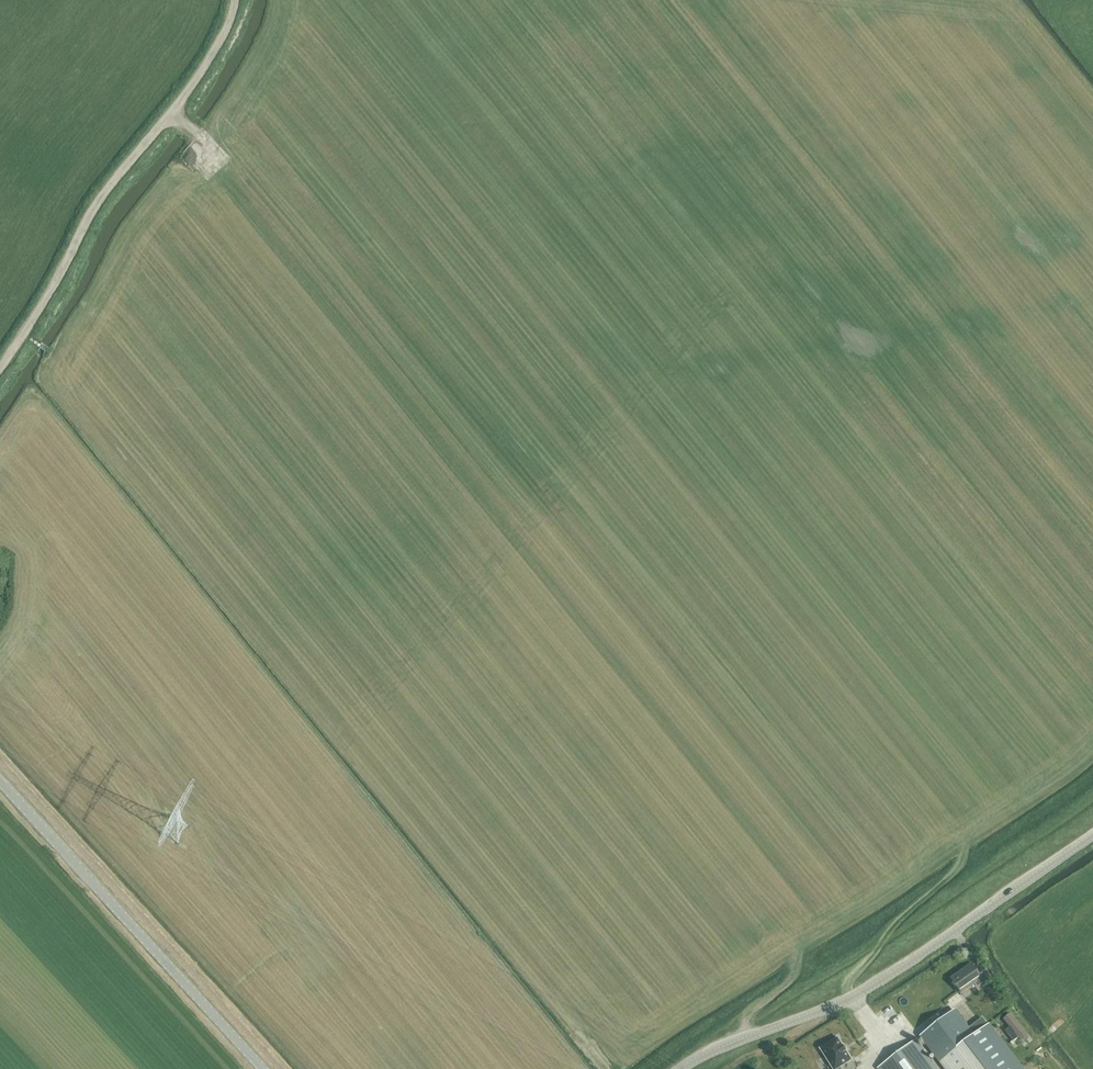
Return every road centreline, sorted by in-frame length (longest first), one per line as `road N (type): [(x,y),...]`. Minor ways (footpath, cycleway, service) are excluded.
road 1 (unclassified): [(682,1068),(880,984),(1092,835)]
road 2 (unclassified): [(260,1068),(0,783)]
road 3 (track): [(172,113),(97,203),(0,367)]
road 4 (track): [(967,843),(959,869),(895,927),(840,1003)]
road 5 (track): [(234,0),(226,32),(172,113),(221,157)]
road 6 (track): [(810,945),(790,981),(740,1022),(740,1038)]

